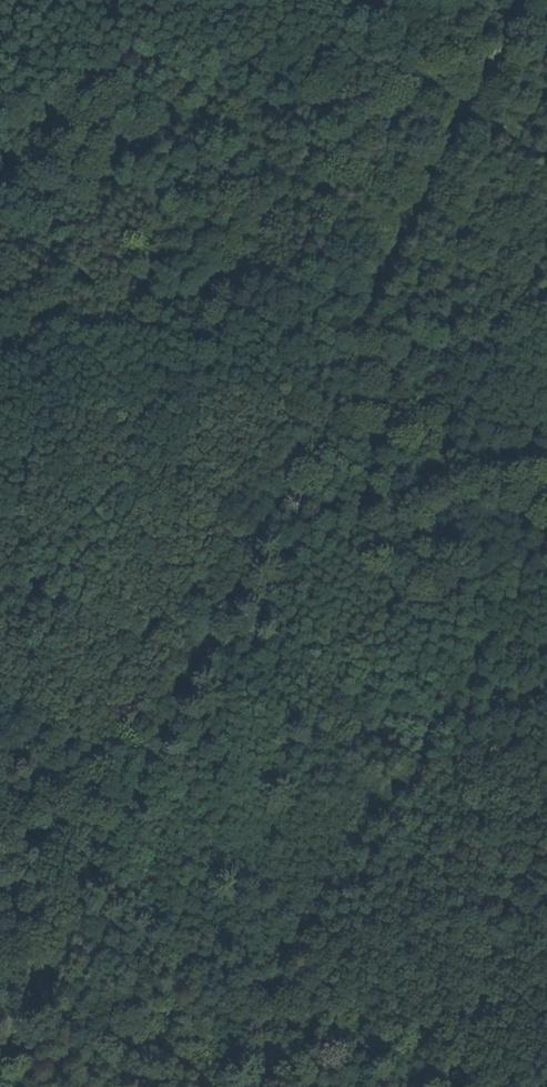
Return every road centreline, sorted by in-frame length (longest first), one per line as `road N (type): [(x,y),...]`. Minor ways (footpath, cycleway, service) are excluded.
road 1 (track): [(0,1067),(212,639),(330,353),(525,0)]
road 2 (track): [(0,366),(330,353)]
road 3 (track): [(269,502),(546,647)]

